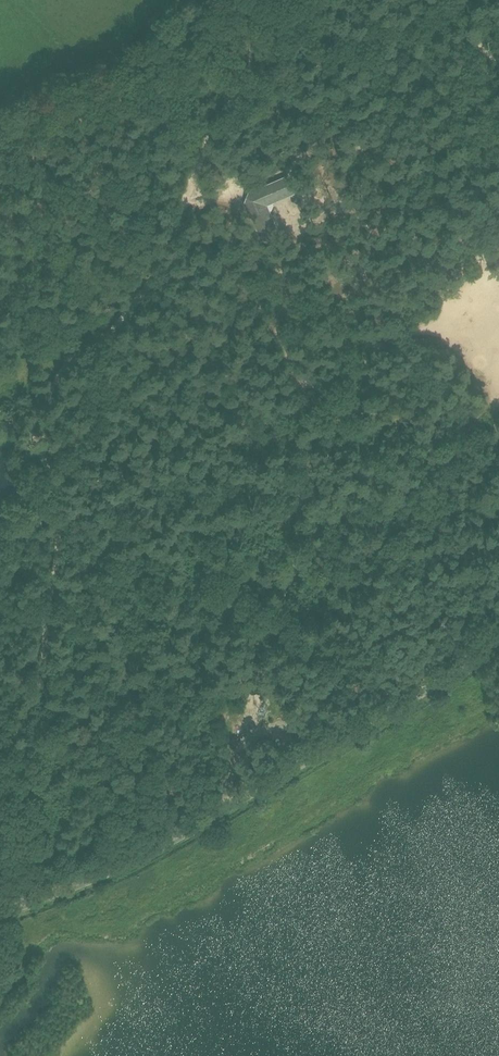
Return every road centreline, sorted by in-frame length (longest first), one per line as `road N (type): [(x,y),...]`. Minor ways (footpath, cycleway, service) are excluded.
road 1 (track): [(307,0),(254,72),(133,291),(66,368),(46,414),(56,525),(43,678),(9,747),(23,908)]
road 2 (unclassified): [(0,915),(106,875),(232,805),(431,685),(498,625)]

